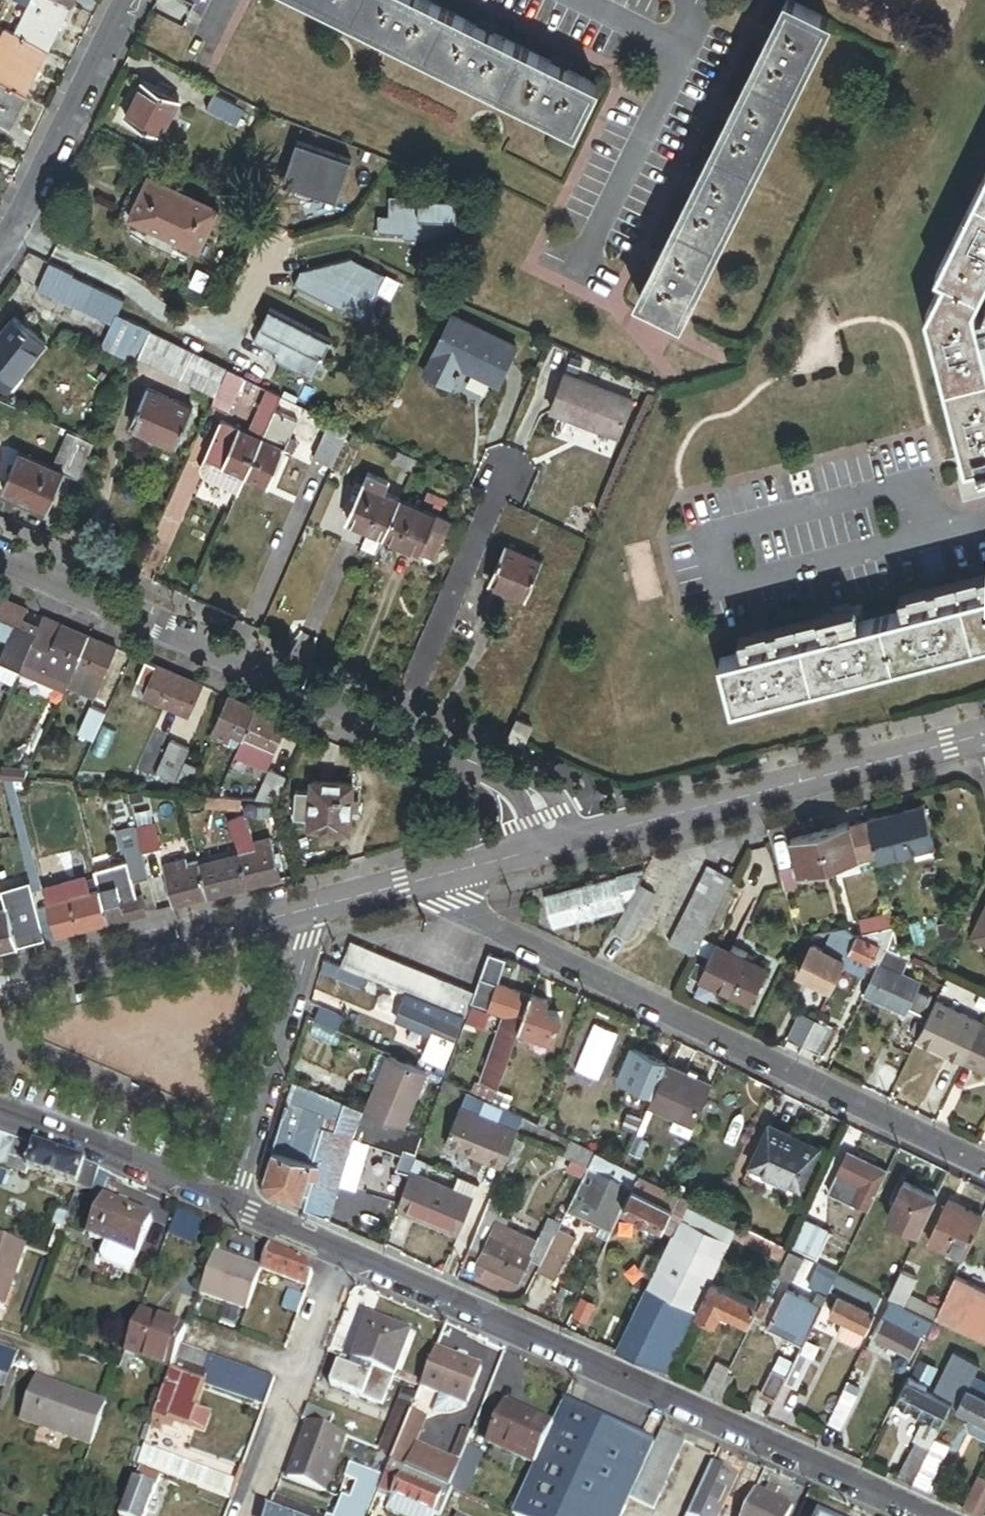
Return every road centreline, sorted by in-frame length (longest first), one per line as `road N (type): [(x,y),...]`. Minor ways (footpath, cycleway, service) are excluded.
road 1 (residential): [(234,1207),(929,1515)]
road 2 (residential): [(984,1166),(454,909),(440,874)]
road 3 (tertiary): [(982,733),(546,847)]
road 4 (residential): [(0,557),(400,732)]
road 5 (tertiary): [(311,907),(0,988)]
road 6 (residential): [(234,1207),(315,927),(311,907)]
road 7 (residential): [(400,732),(511,470)]
road 8 (residential): [(0,248),(128,0)]
road 9 (residential): [(0,1112),(234,1207)]
road 10 (residential): [(400,732),(501,777),(523,796),(546,847)]
road 11 (tertiary): [(440,874),(311,907)]

